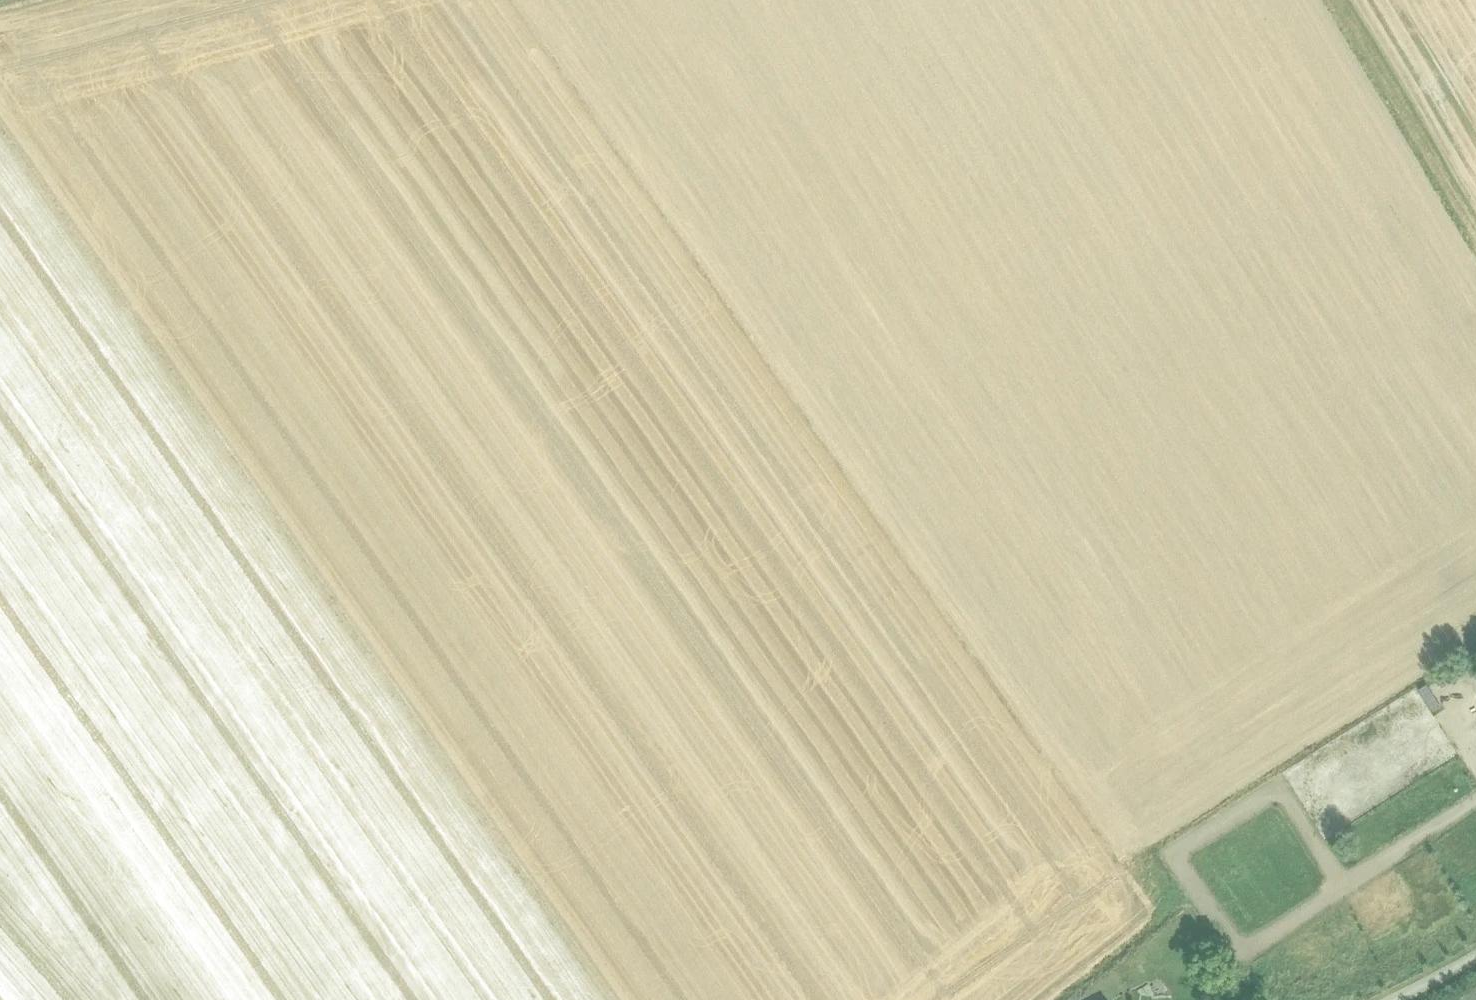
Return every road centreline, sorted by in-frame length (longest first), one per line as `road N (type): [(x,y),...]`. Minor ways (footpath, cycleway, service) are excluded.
road 1 (track): [(1475,229),(1339,0)]

